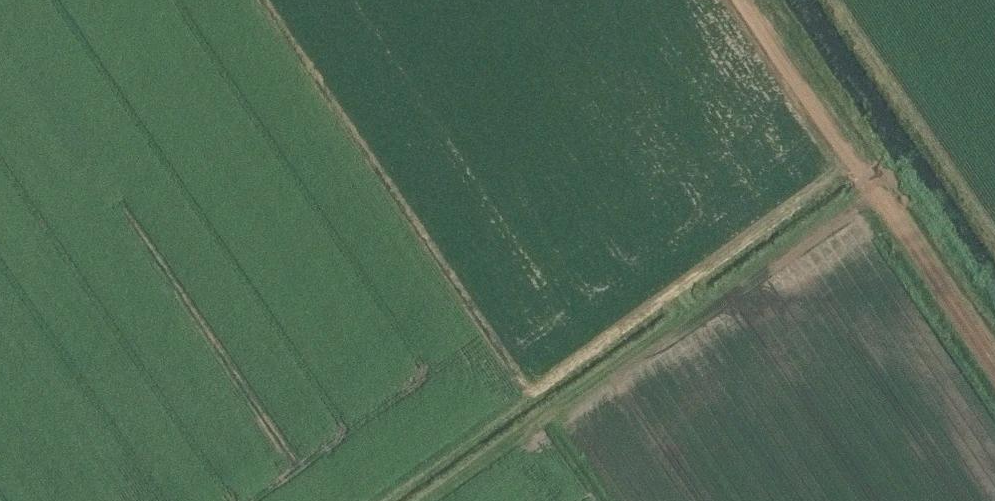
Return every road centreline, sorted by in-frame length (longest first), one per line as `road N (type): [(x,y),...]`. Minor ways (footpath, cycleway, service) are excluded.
road 1 (track): [(745,0),(994,369)]

